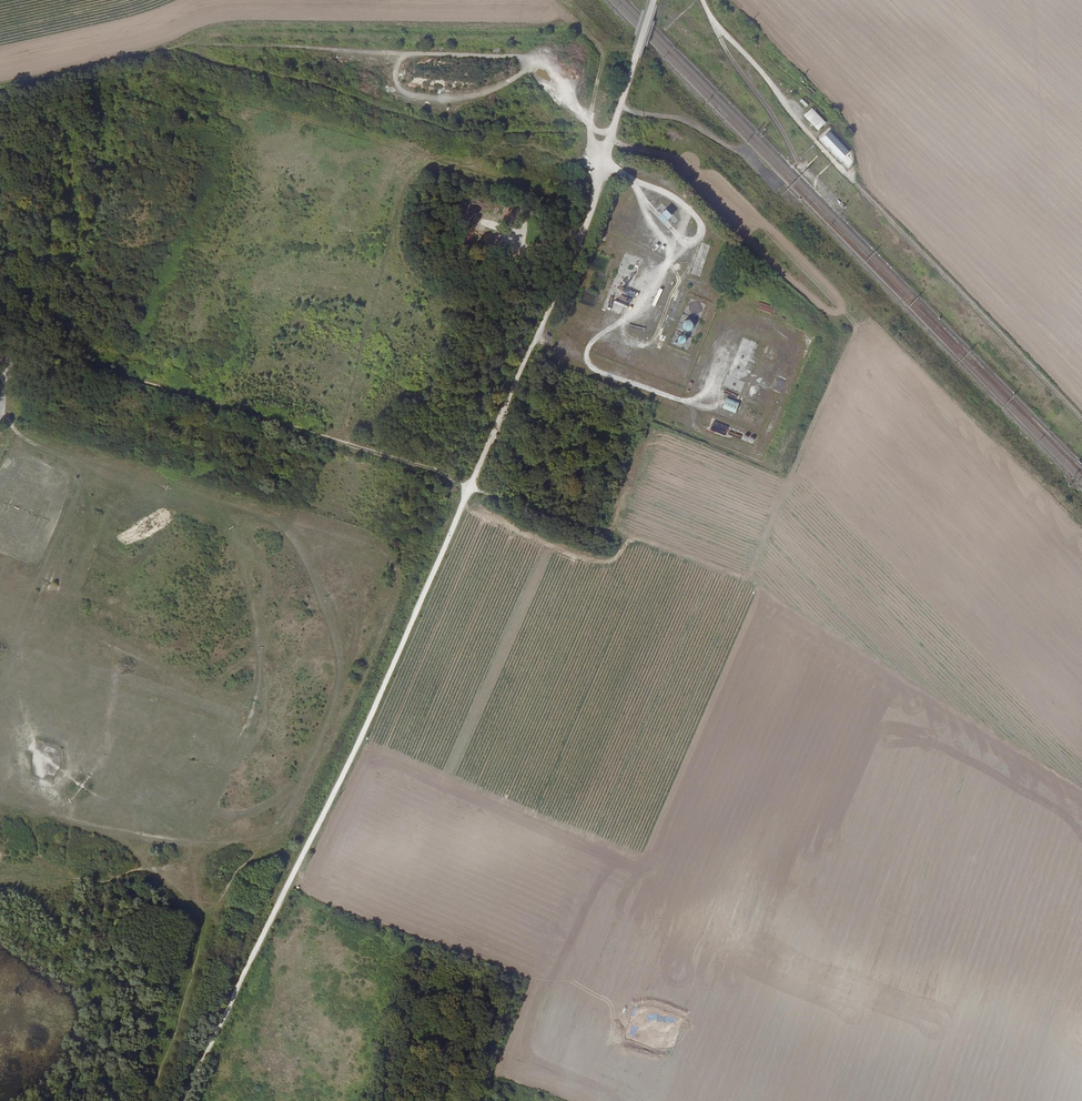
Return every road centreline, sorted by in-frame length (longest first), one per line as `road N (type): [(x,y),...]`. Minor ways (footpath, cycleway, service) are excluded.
road 1 (track): [(188,1100),(536,338)]
road 2 (unclassified): [(536,338),(595,199),(655,0)]

